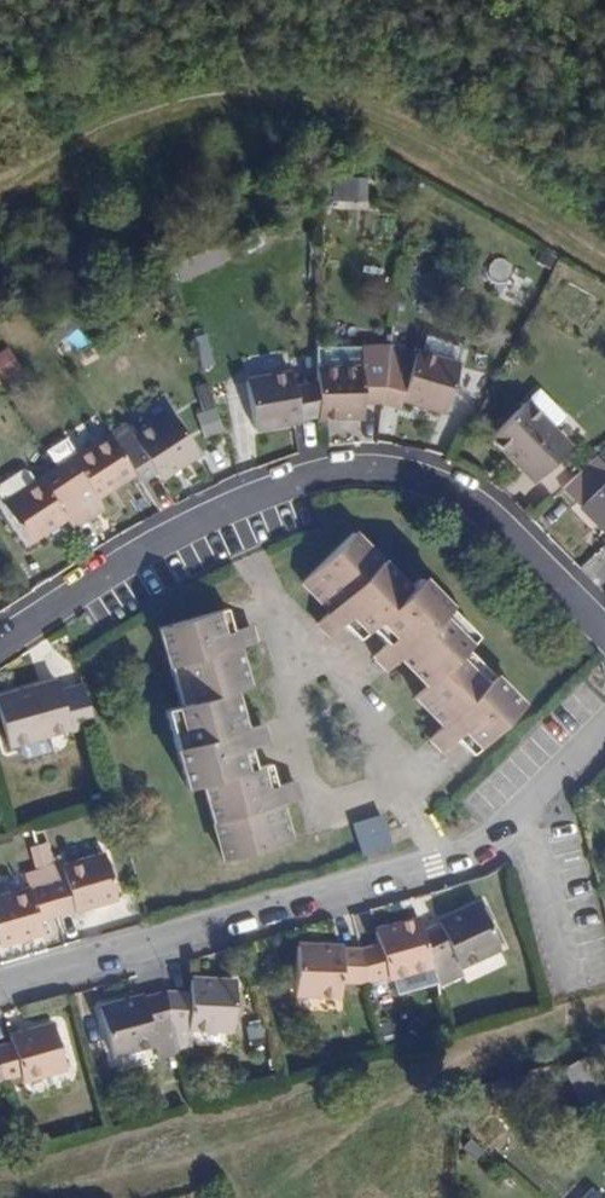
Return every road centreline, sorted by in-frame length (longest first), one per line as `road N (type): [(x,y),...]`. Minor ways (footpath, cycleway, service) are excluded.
road 1 (residential): [(0,645),(190,526),(294,480),(367,468),(431,480),(483,506),(604,632)]
road 2 (residential): [(512,821),(477,849),(435,864),(0,987)]
road 3 (residential): [(512,821),(531,844),(564,979)]
road 4 (residential): [(604,731),(512,821)]

